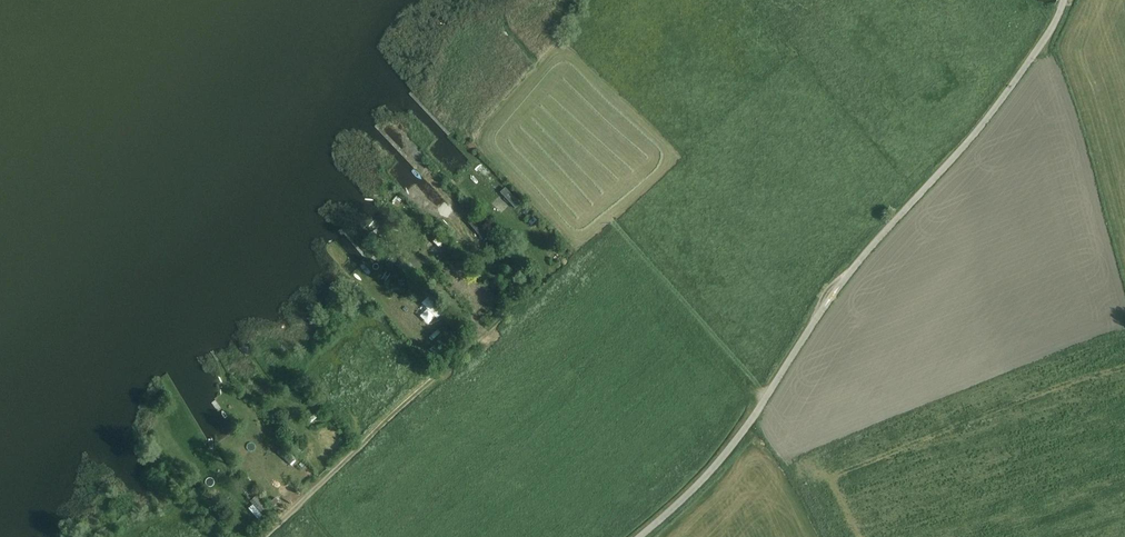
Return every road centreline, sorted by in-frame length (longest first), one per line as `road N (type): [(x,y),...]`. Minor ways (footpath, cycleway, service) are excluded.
road 1 (unclassified): [(636,536),(700,484),(754,418),(870,245),(972,138),(1064,0)]
road 2 (track): [(560,265),(259,536)]

